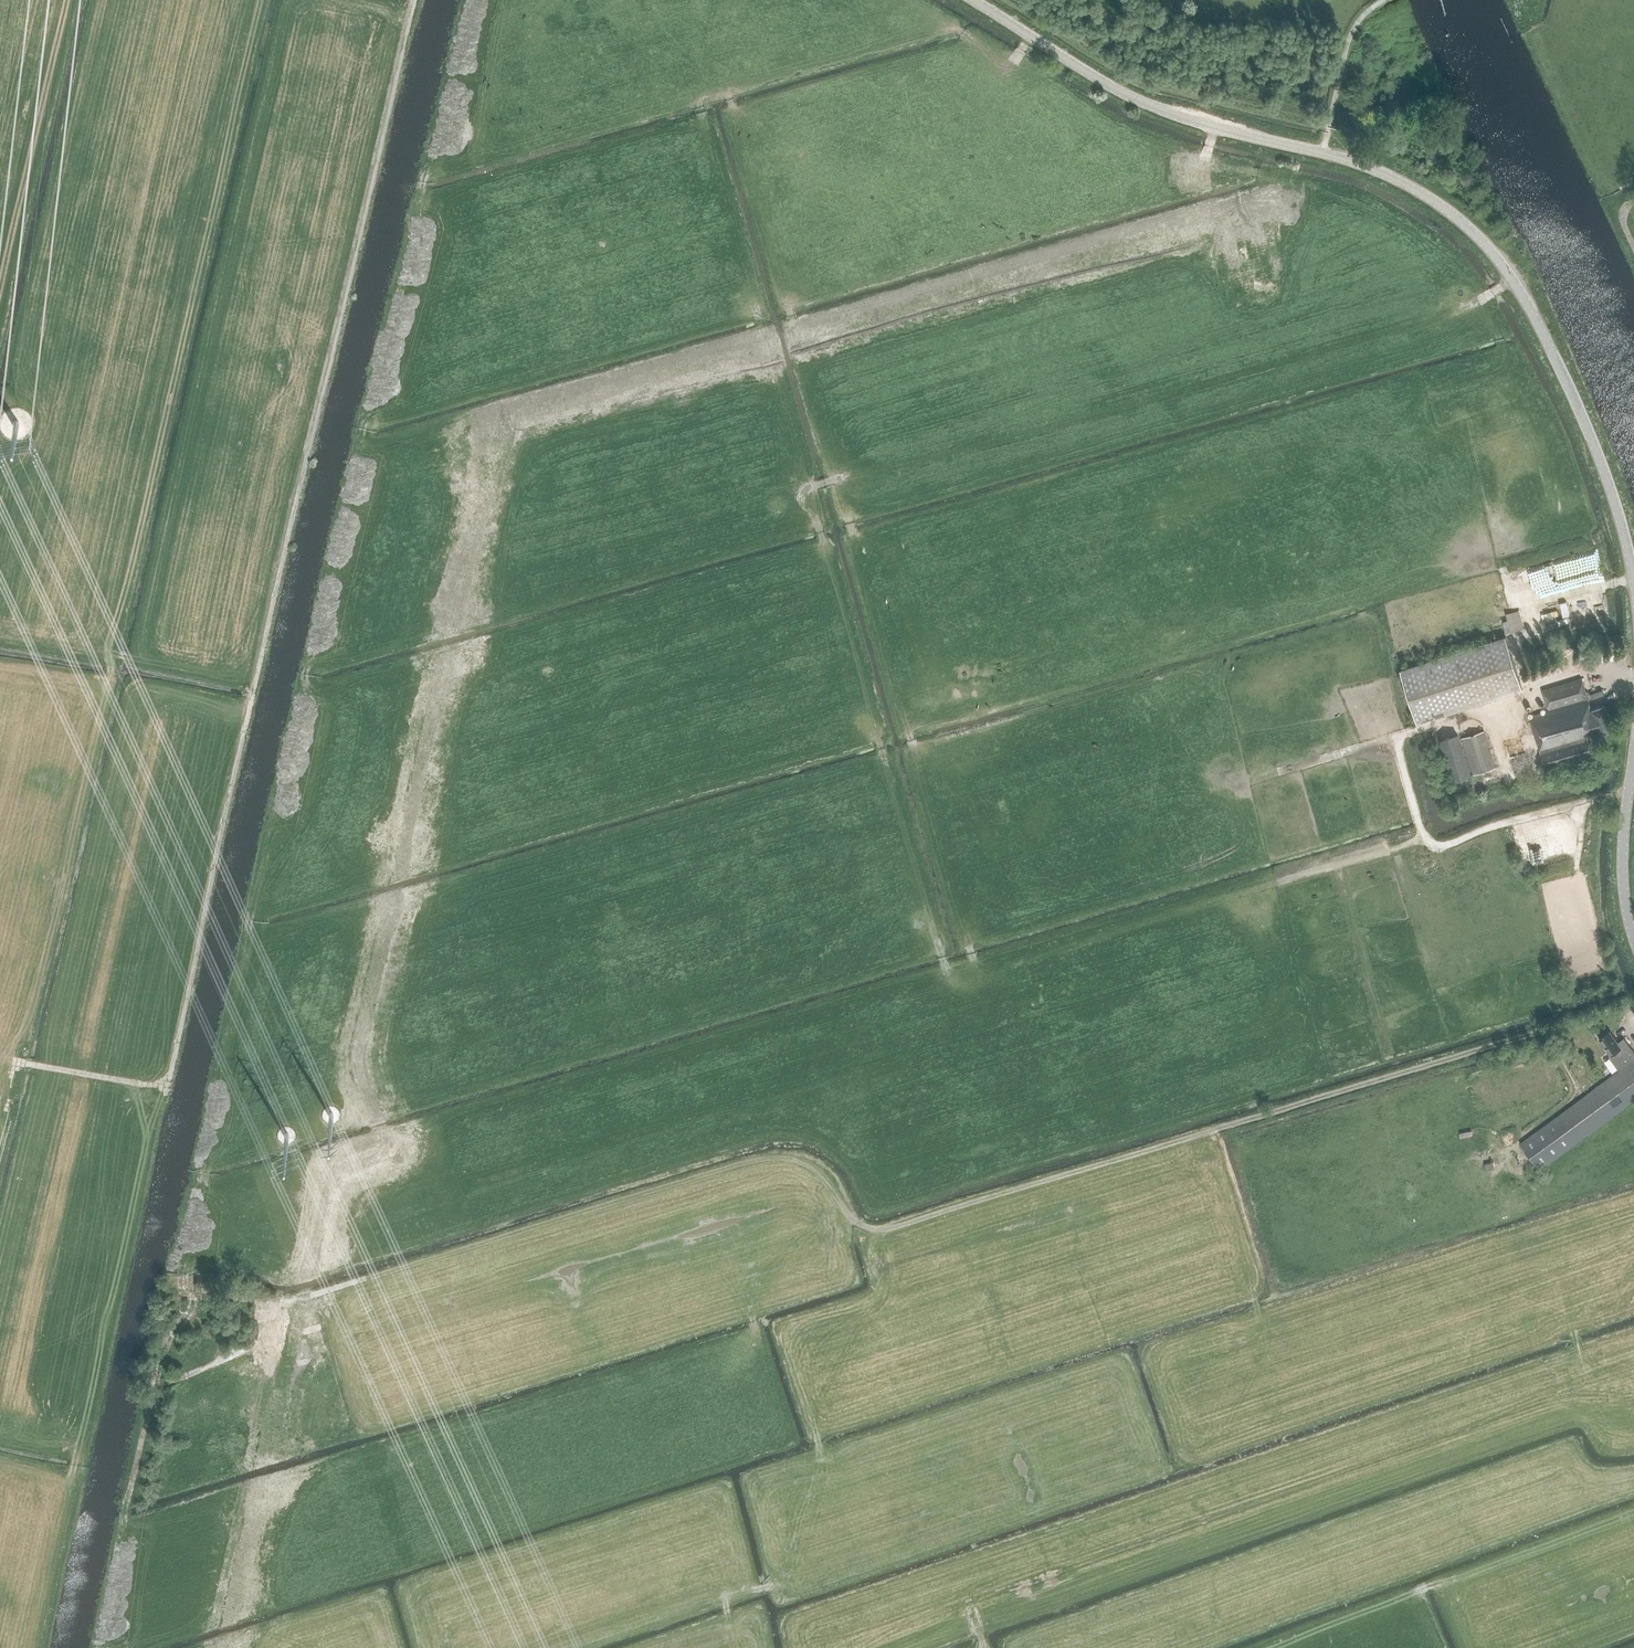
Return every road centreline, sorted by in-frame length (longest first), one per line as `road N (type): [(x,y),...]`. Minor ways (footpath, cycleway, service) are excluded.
road 1 (tertiary): [(1633,579),(1591,444),(1545,342),(1518,290),(1457,220),(1372,169),(1199,121),(1106,84),(972,0)]
road 2 (tertiary): [(1633,938),(1623,863),(1633,742)]

